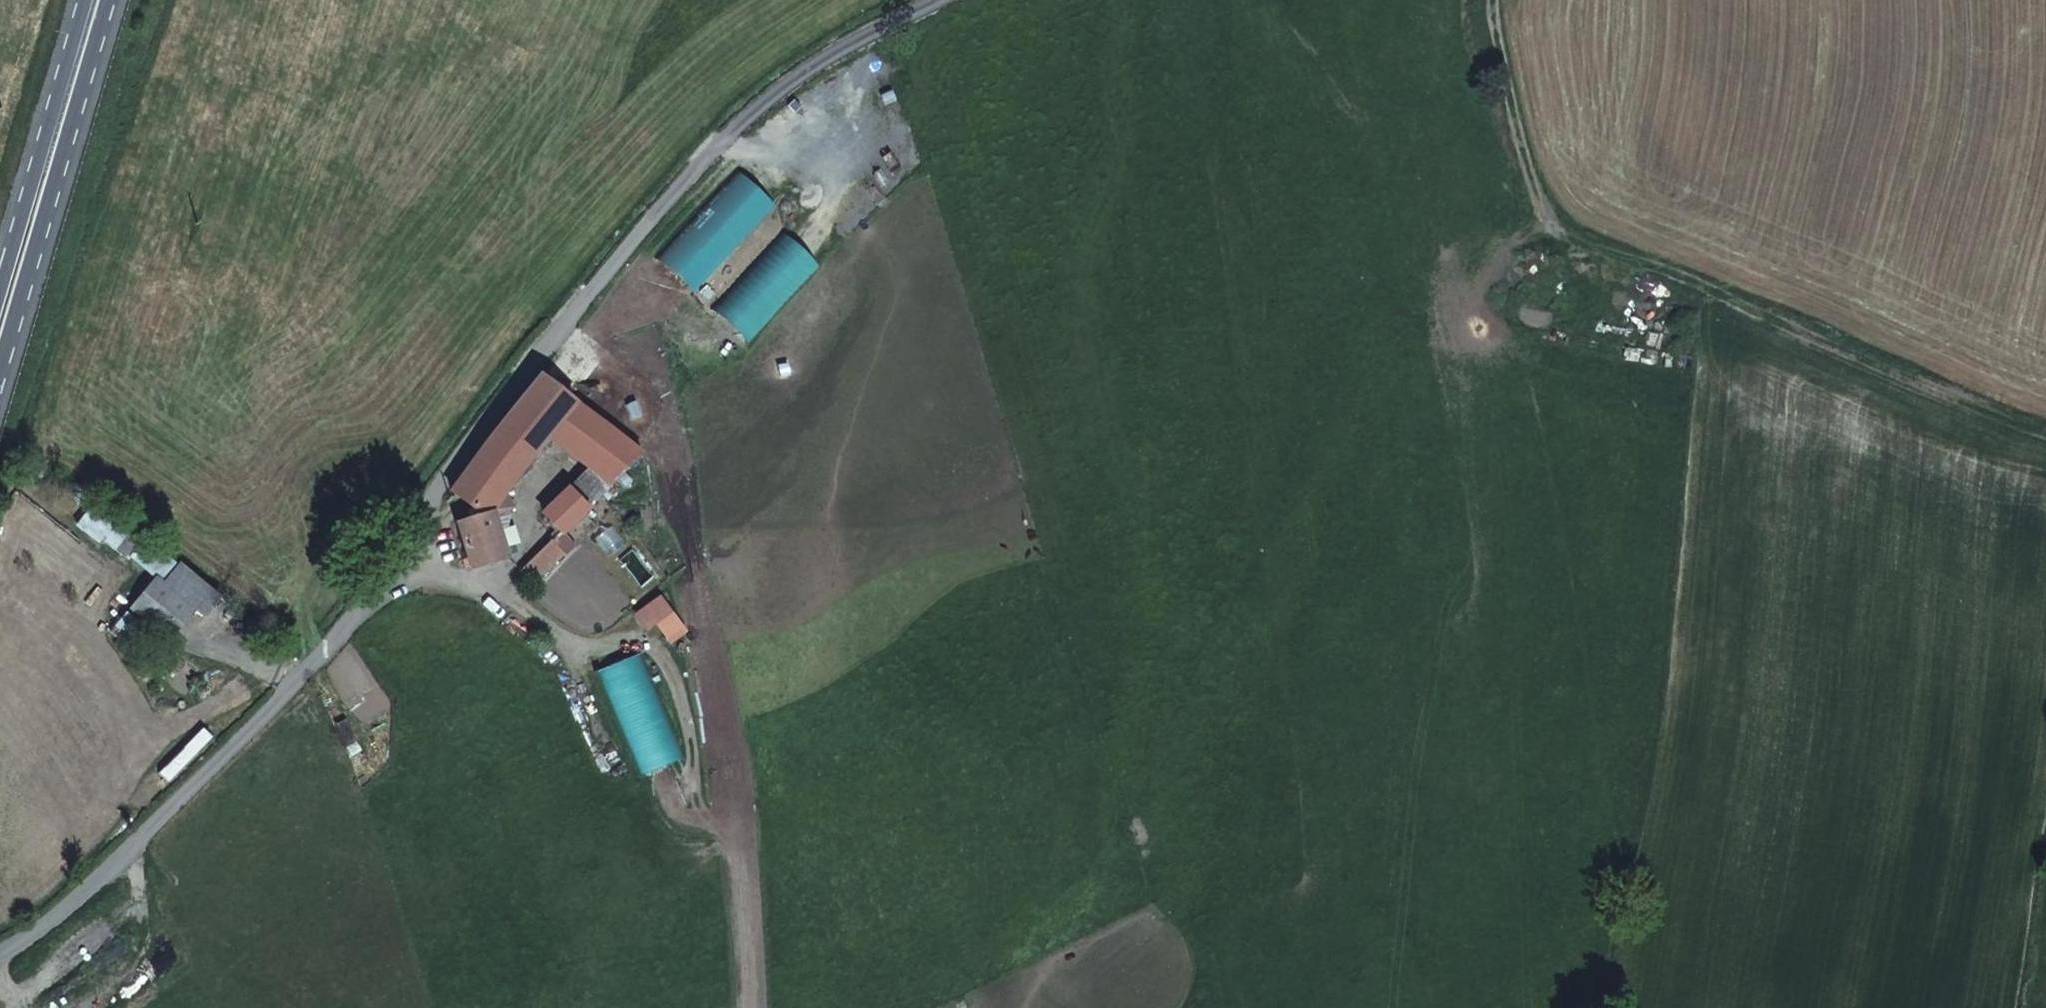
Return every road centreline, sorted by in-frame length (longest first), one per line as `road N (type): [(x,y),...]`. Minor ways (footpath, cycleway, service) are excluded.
road 1 (unclassified): [(0,953),(77,900),(309,670),(464,449),(678,187),(771,95),(929,0)]
road 2 (track): [(1493,0),(1495,39),(1543,210),(1570,246),(1680,278),(1876,367),(2045,432)]
road 3 (trunk): [(0,395),(116,0)]
road 4 (trunk): [(87,0),(0,299)]

